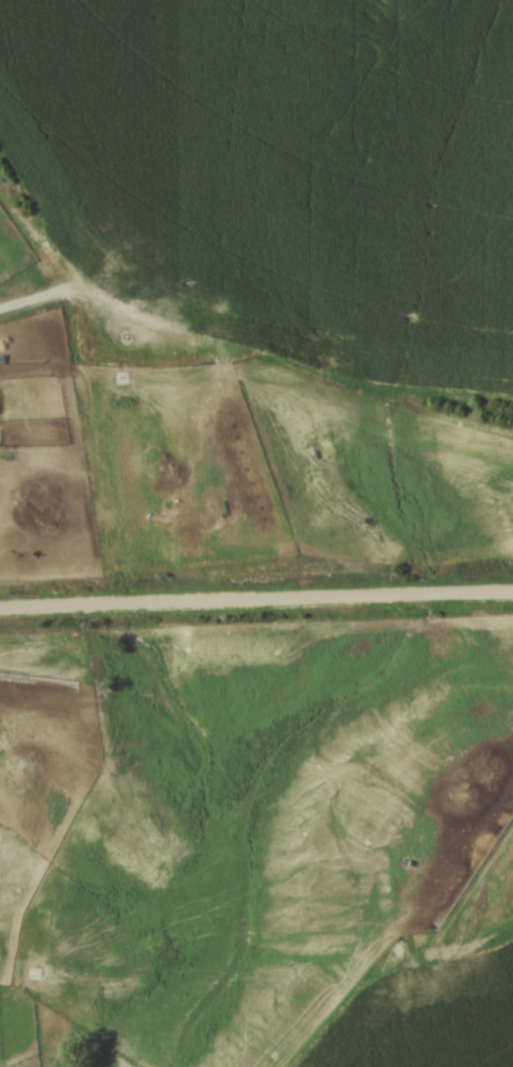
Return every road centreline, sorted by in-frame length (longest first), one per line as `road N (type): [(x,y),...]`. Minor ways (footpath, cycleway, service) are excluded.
road 1 (residential): [(0,607),(512,592)]

